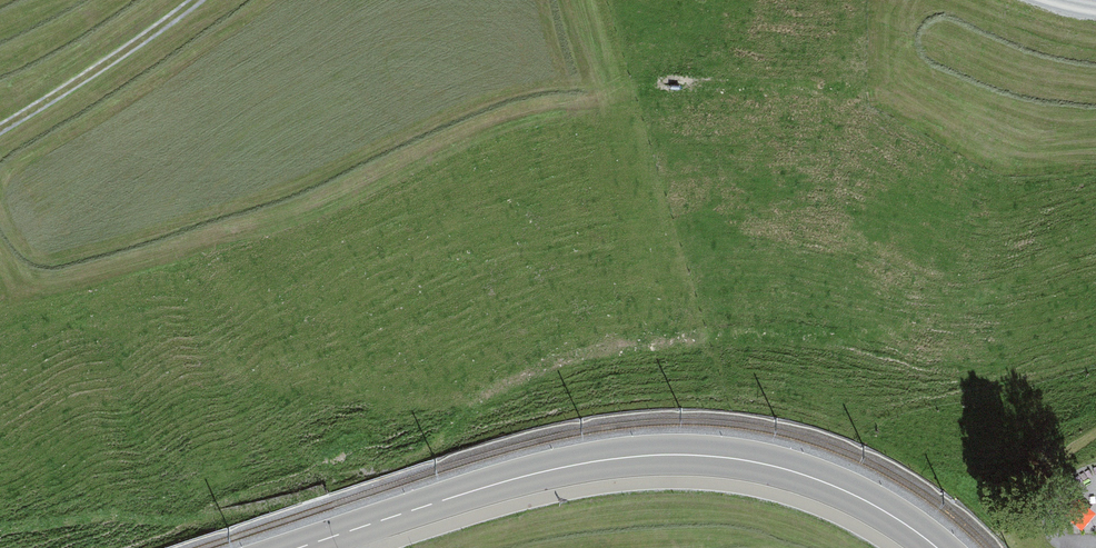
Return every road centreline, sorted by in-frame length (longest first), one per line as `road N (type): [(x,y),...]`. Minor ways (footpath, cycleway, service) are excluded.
road 1 (secondary): [(298,547),(531,475),(692,456),(772,465),(821,482),(873,503),(935,547)]
road 2 (track): [(189,0),(132,47),(0,124)]

